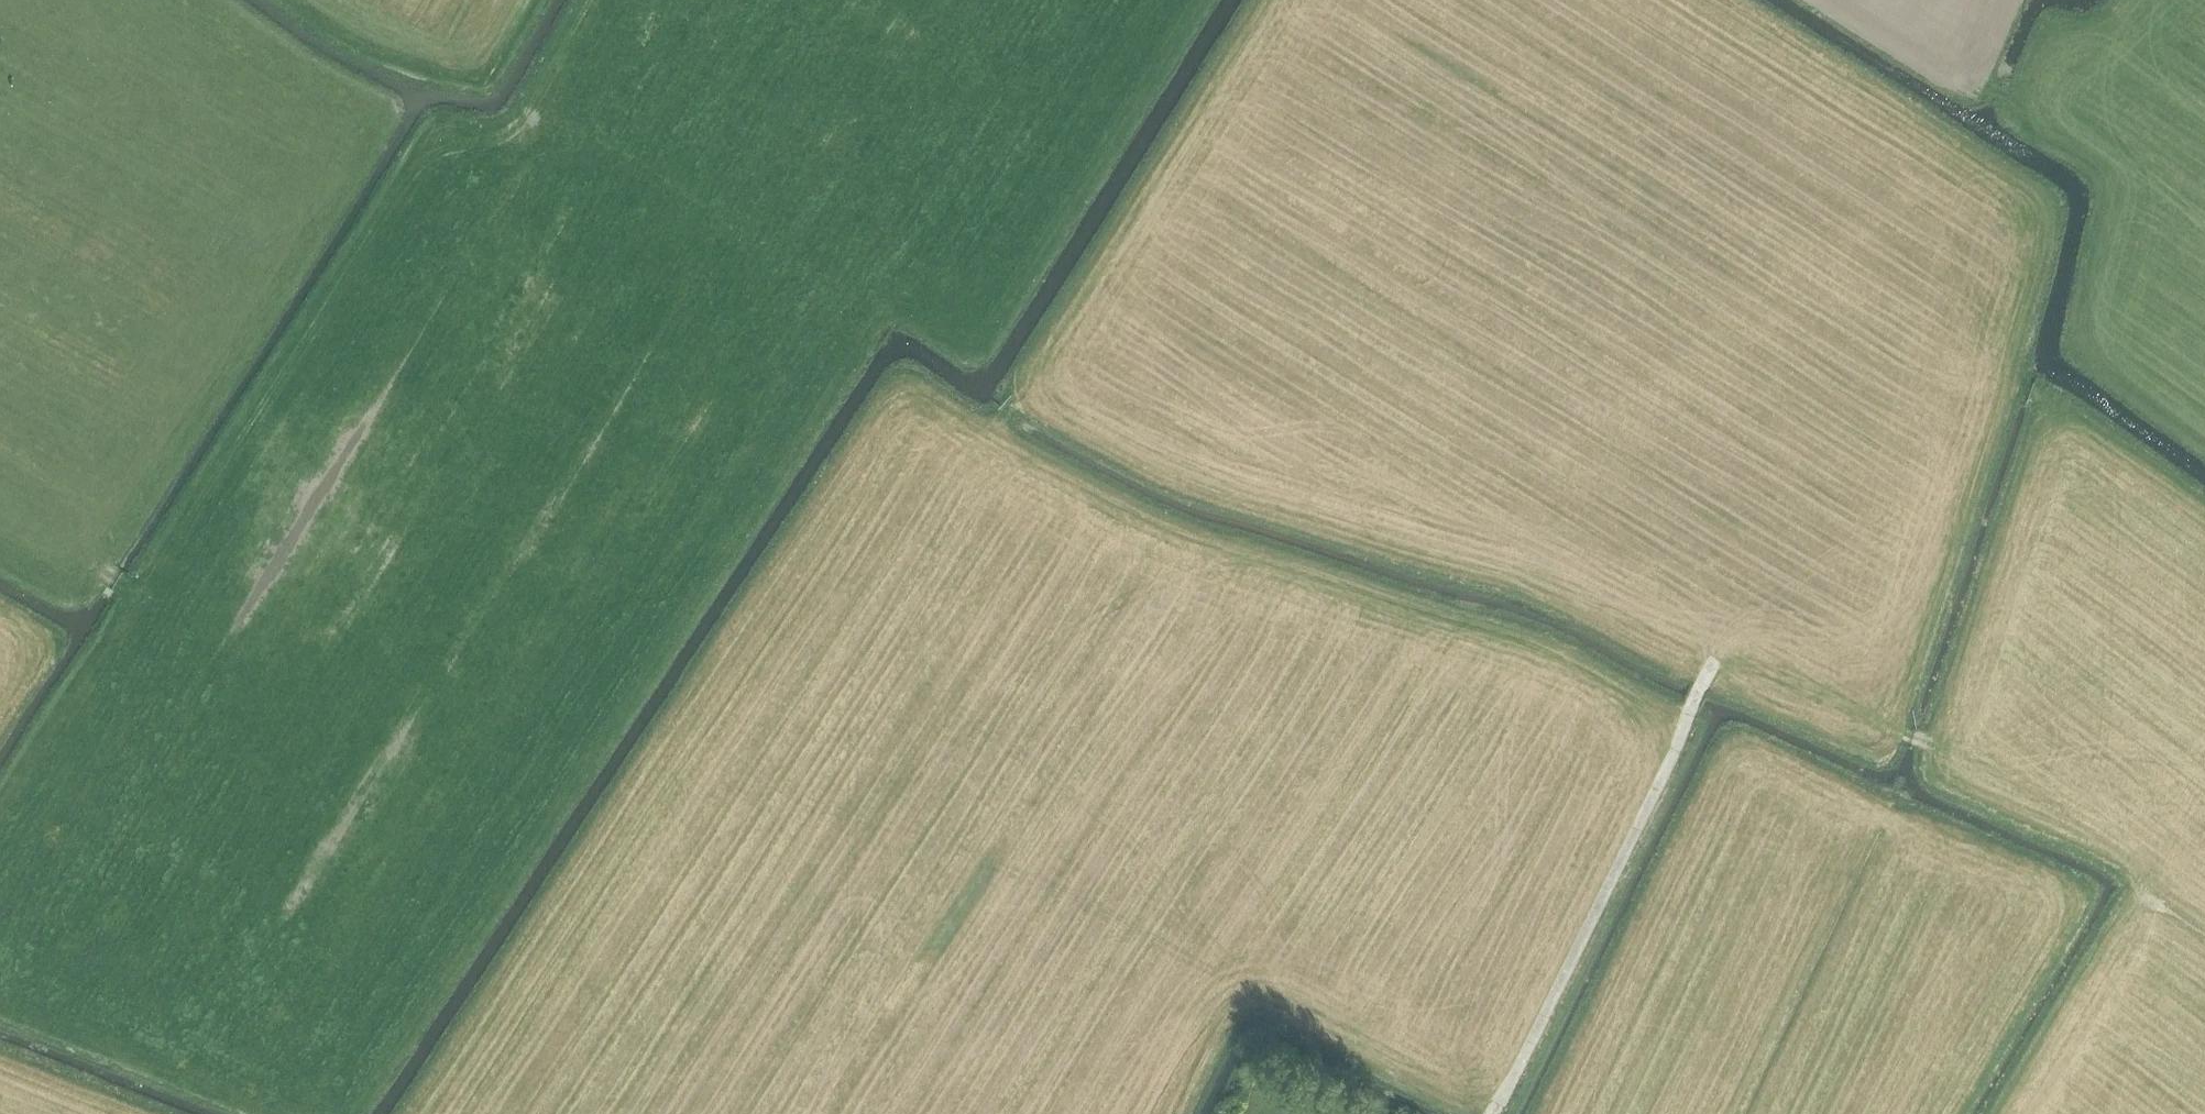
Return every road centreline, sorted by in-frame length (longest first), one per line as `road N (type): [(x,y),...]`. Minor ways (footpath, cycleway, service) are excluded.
road 1 (track): [(1716,658),(1494,1113)]

